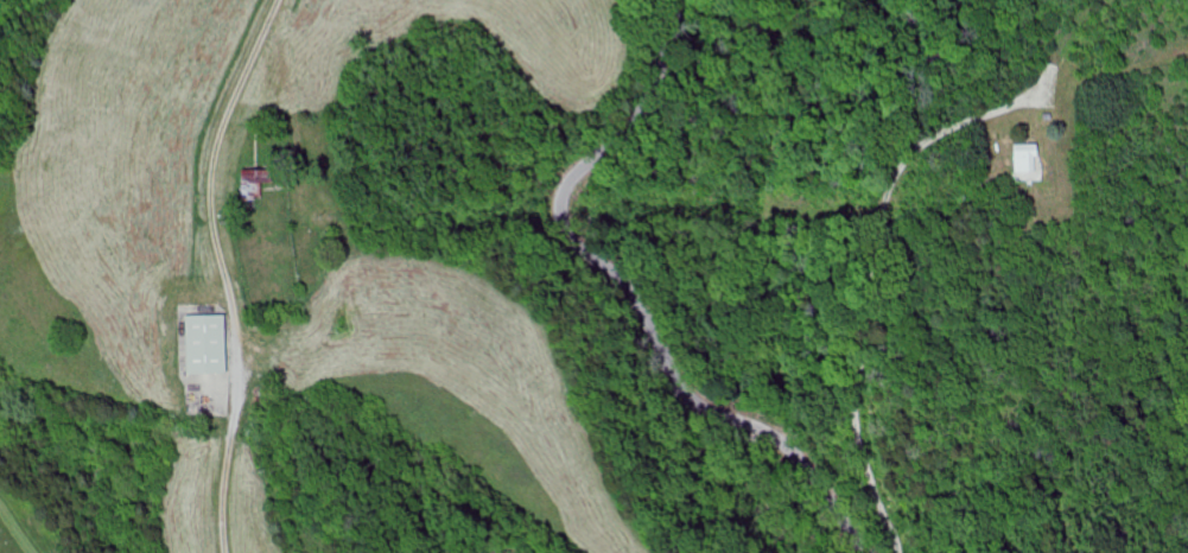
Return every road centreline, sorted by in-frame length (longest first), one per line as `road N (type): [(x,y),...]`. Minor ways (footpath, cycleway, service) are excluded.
road 1 (secondary): [(650,0),(661,43),(648,102),(630,132),(567,185),(563,221),(637,303),(682,390),(789,446),(865,552)]
road 2 (residential): [(898,552),(876,411),(851,323),(857,242),(902,147),(1043,36),(1070,0)]
road 3 (residential): [(225,552),(225,449),(237,386),(217,220),(227,94),(273,0)]

